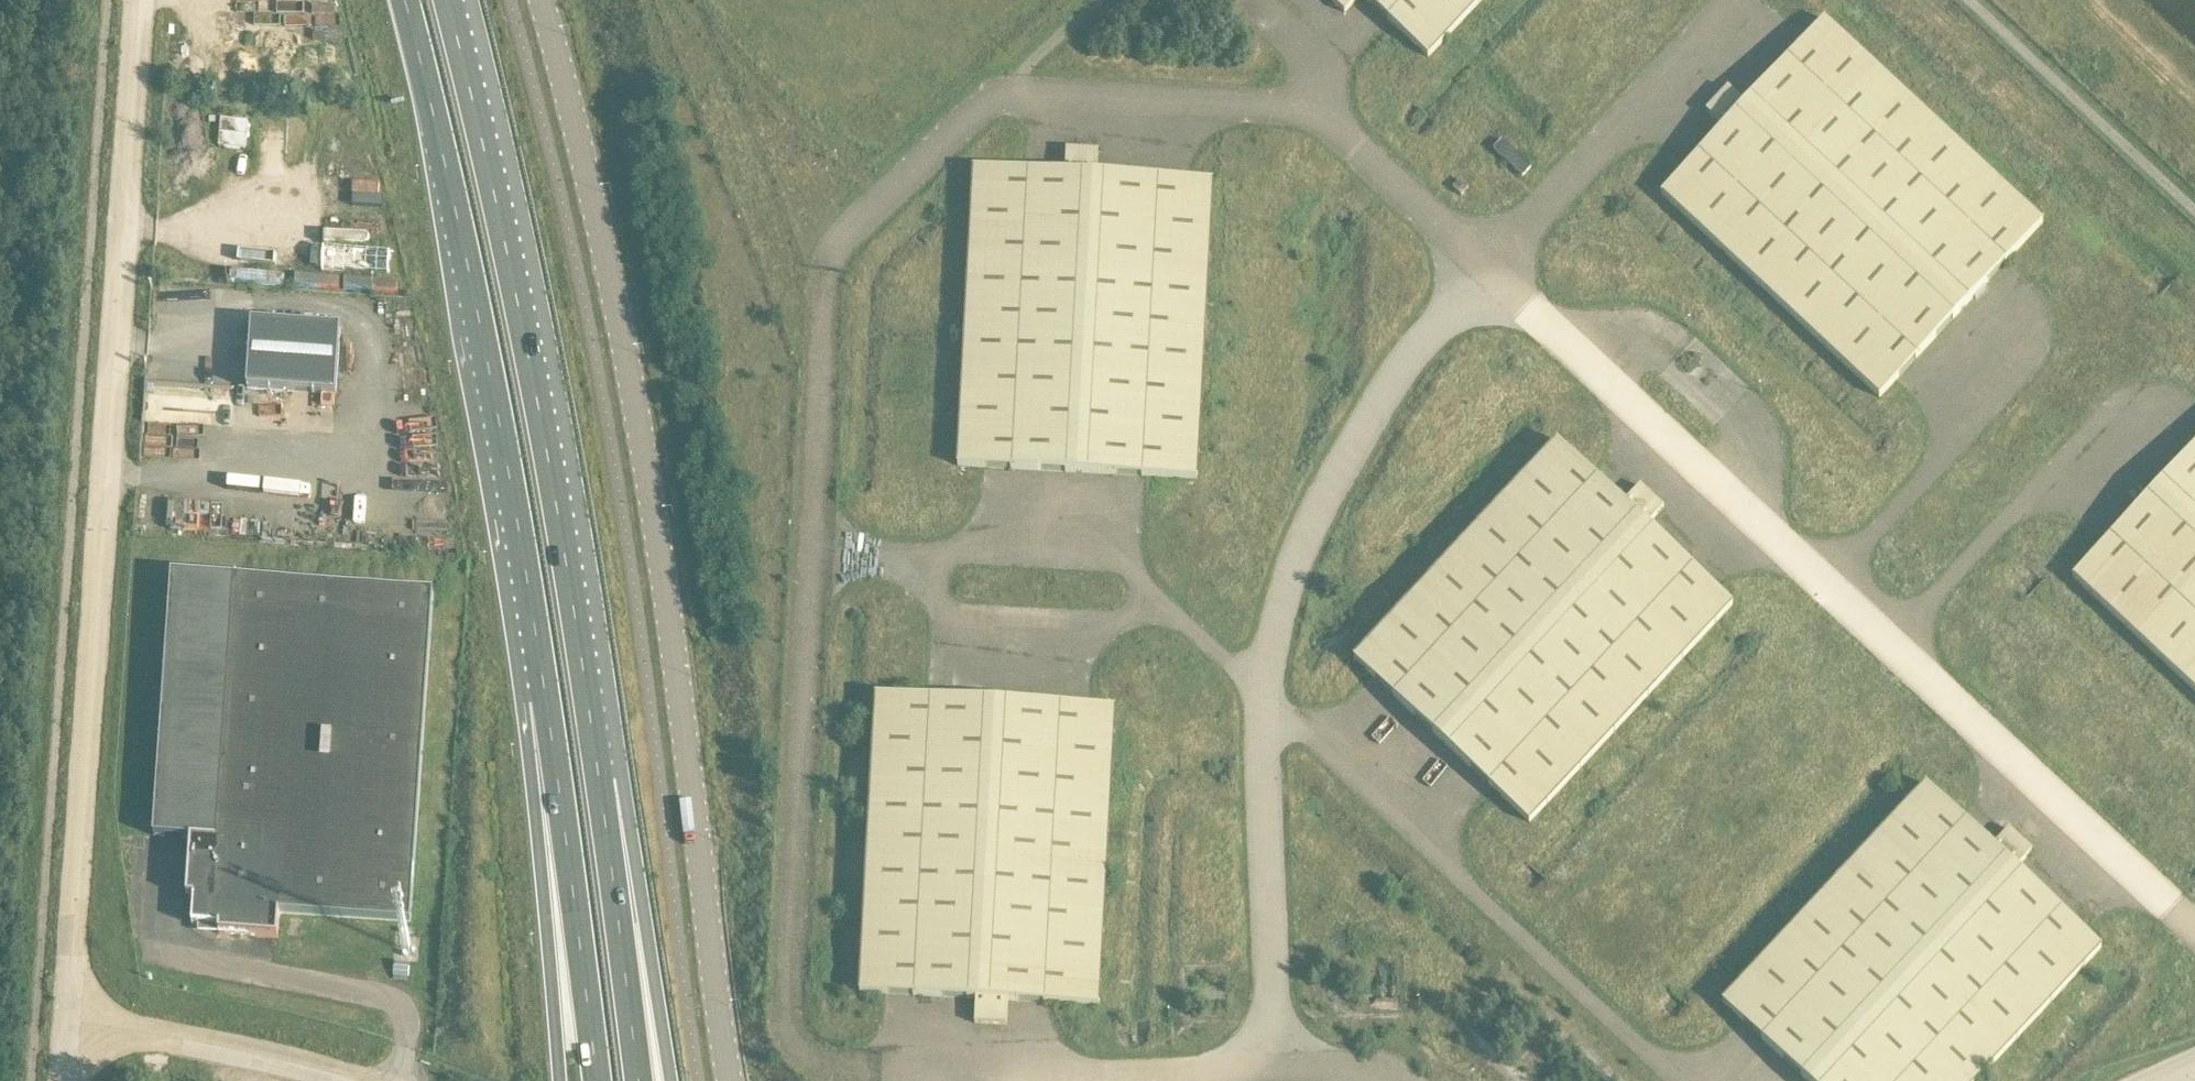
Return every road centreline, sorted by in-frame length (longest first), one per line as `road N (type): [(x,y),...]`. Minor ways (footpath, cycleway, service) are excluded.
road 1 (tertiary): [(727,1080),(633,391),(540,0)]
road 2 (unclassified): [(60,1080),(137,0)]
road 3 (trunk): [(599,782),(539,406),(448,0)]
road 4 (trunk): [(405,0),(496,403),(546,702)]
road 5 (trunk): [(546,702),(597,1080)]
road 6 (trunk): [(546,702),(559,1080)]
road 7 (trunk): [(666,1080),(599,782)]
road 8 (trunk): [(639,1080),(599,782)]

